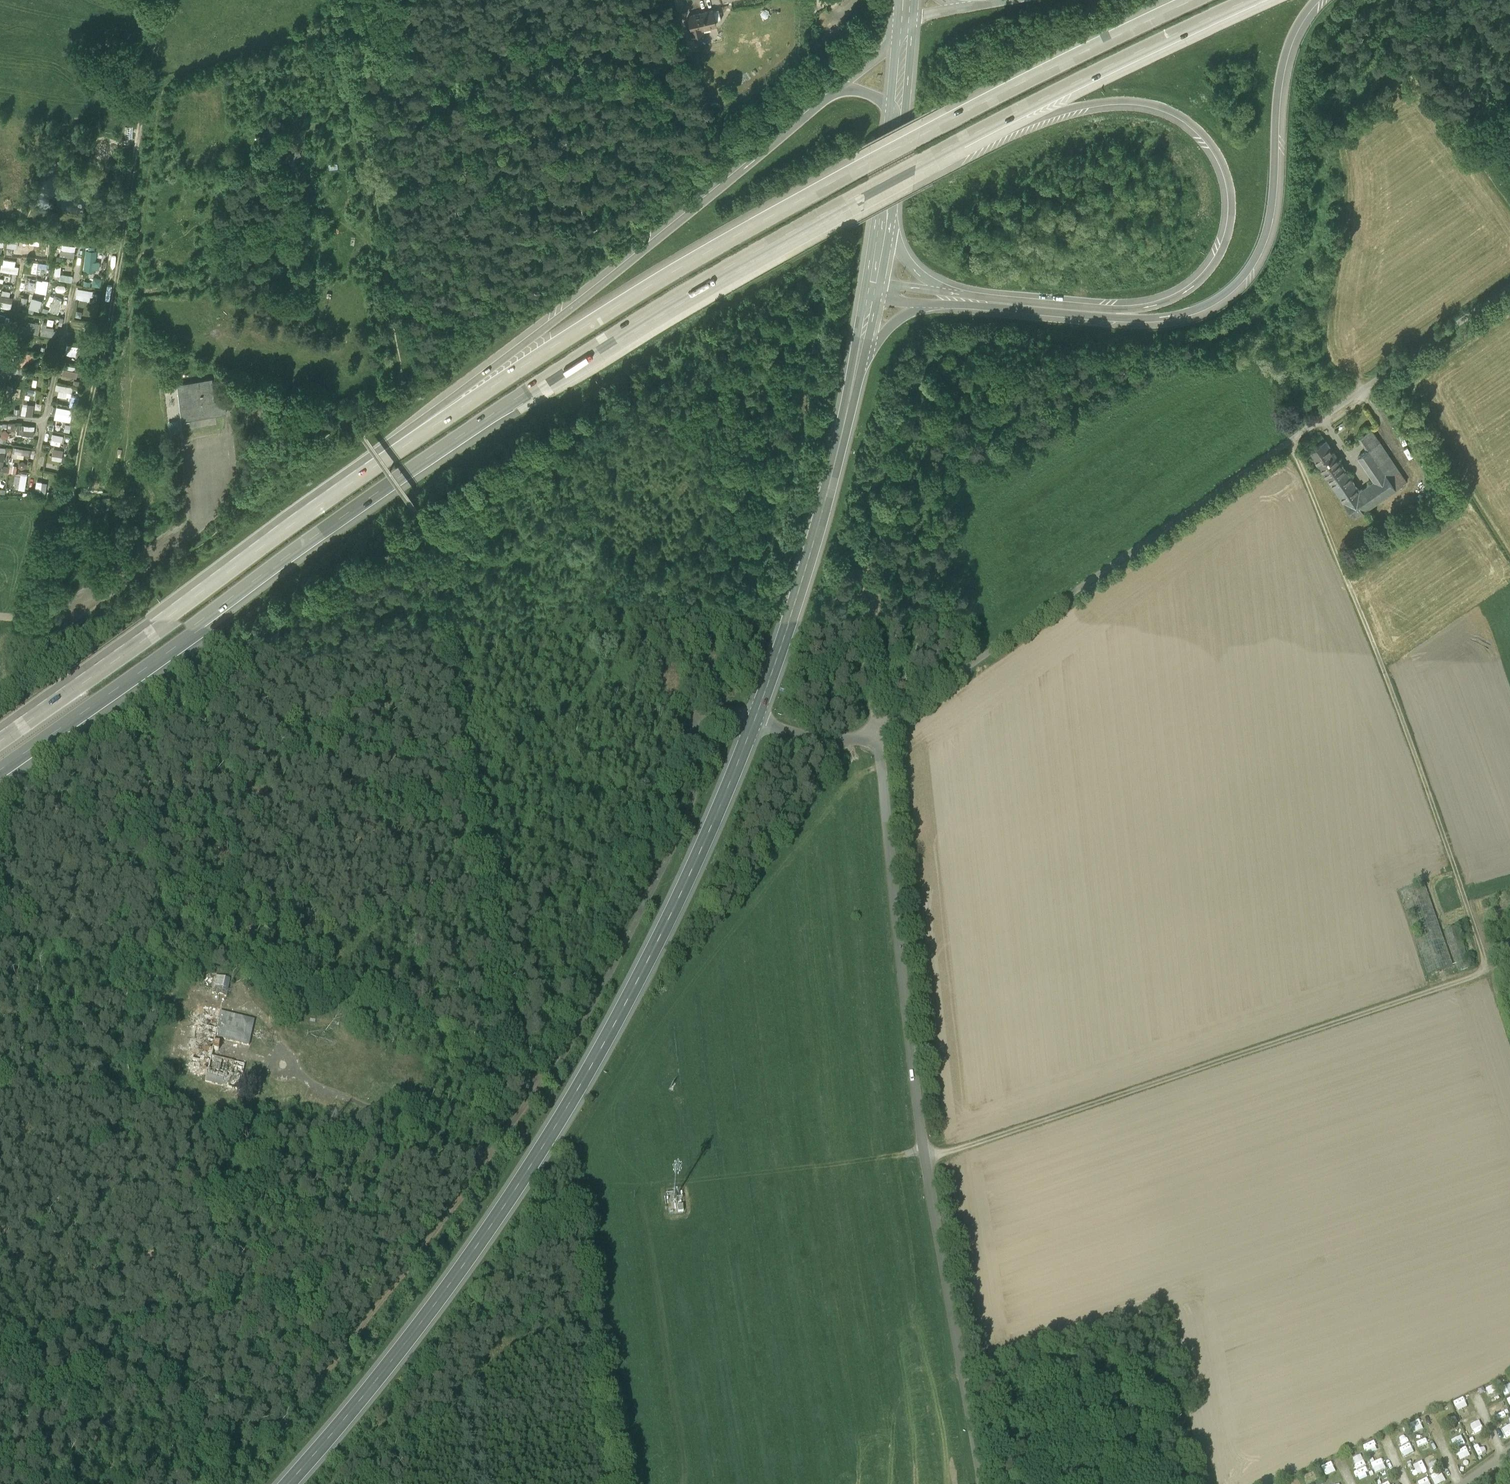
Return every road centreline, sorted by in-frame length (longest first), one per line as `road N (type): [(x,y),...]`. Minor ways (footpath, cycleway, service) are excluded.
road 1 (motorway): [(0,771),(546,384),(741,261),(959,140)]
road 2 (motorway): [(1190,0),(945,122),(739,237),(368,477)]
road 3 (track): [(335,0),(369,154),(400,384),(26,674),(36,622)]
road 4 (primary): [(285,1483),(456,1276),(554,1128),(662,932),(756,719)]
road 5 (unclassified): [(875,735),(1509,286)]
road 6 (unclassified): [(984,1483),(926,1156),(883,749),(875,735)]
road 7 (motorway): [(959,140),(1093,101),(1148,99),(1175,108),(1213,144),(1233,199),(1217,257),(1182,293),(1157,304),(1098,309),(953,296)]
road 8 (track): [(166,0),(36,622)]
road 9 (motorway): [(835,96),(499,370),(384,452),(368,477)]
road 10 (motorway): [(952,310),(1131,319),(1202,308),(1221,294),(1243,274),(1267,229),(1281,66),(1314,0)]
road 11 (track): [(429,531),(466,785),(498,898),(532,1098)]
road 12 (track): [(1487,972),(1385,670),(1294,439)]
road 13 (track): [(0,825),(2,807),(124,750),(218,674),(429,531)]
road 14 (motorway): [(368,477),(0,743)]
road 15 (track): [(488,1160),(361,1332),(234,1483)]
road 16 (primary): [(756,719),(823,520),(855,396)]
road 17 (motorway): [(959,140),(1247,0)]
road 18 (motorway): [(855,396),(892,327),(922,312),(952,310)]
road 19 (unclassified): [(875,735),(803,735),(756,719)]

